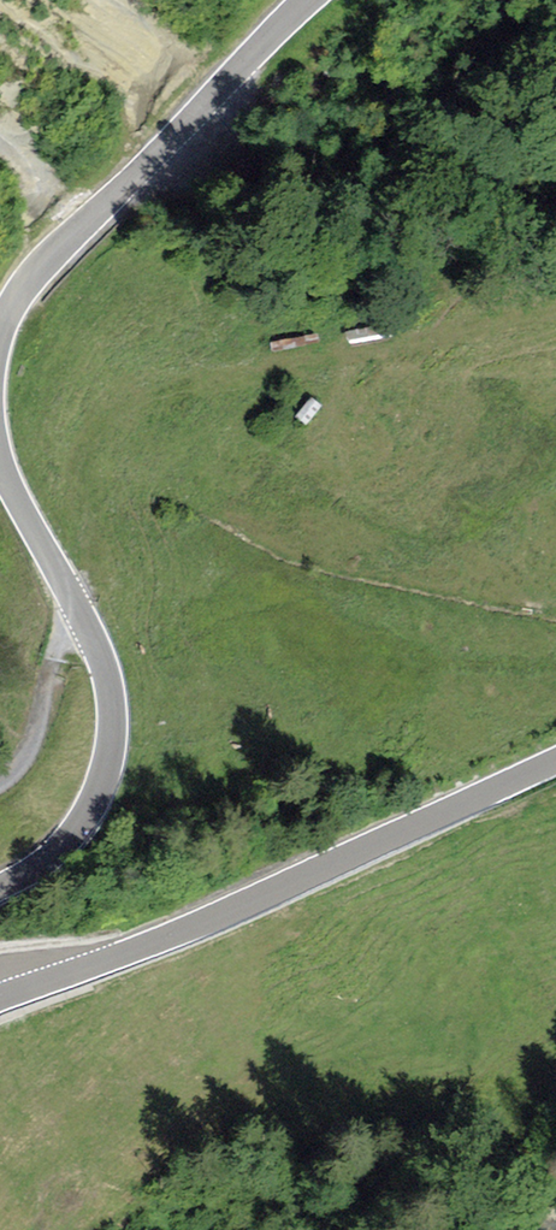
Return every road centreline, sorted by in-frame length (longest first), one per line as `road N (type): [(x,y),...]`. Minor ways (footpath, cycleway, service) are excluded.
road 1 (track): [(555,305),(142,397),(94,450),(83,508),(100,555),(11,784),(0,788)]
road 2 (tertiary): [(0,999),(144,946),(555,760)]
road 3 (tertiary): [(0,461),(98,653),(114,741),(108,773),(72,836),(0,889)]
road 4 (tertiary): [(311,0),(53,252),(0,328)]

